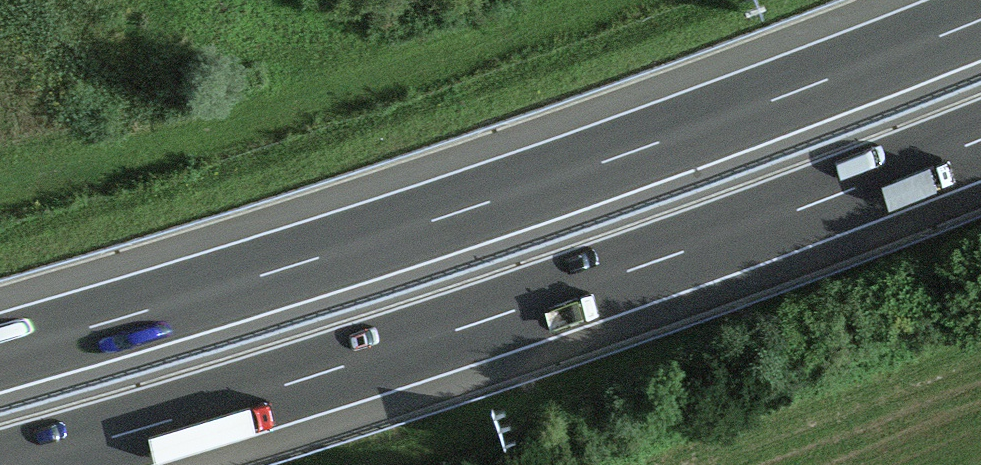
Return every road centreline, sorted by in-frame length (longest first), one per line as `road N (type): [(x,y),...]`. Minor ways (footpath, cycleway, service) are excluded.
road 1 (motorway): [(980,24),(774,106),(170,305),(0,350)]
road 2 (motorway): [(18,464),(205,413),(803,211),(980,140)]

